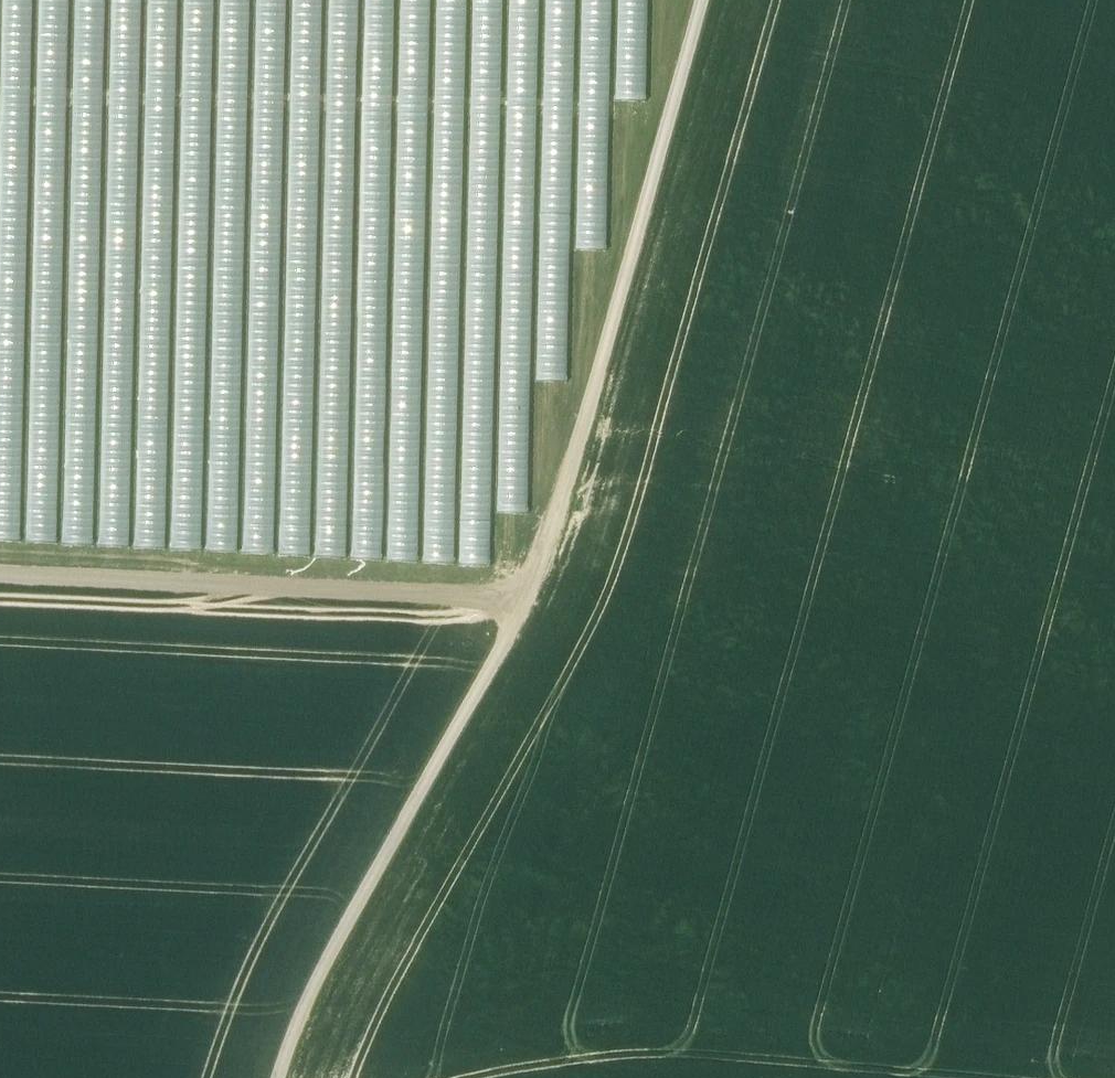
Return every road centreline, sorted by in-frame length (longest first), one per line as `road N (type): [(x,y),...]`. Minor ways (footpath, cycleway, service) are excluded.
road 1 (track): [(701,0),(543,558),(300,1014),(276,1077)]
road 2 (track): [(522,602),(0,579)]

